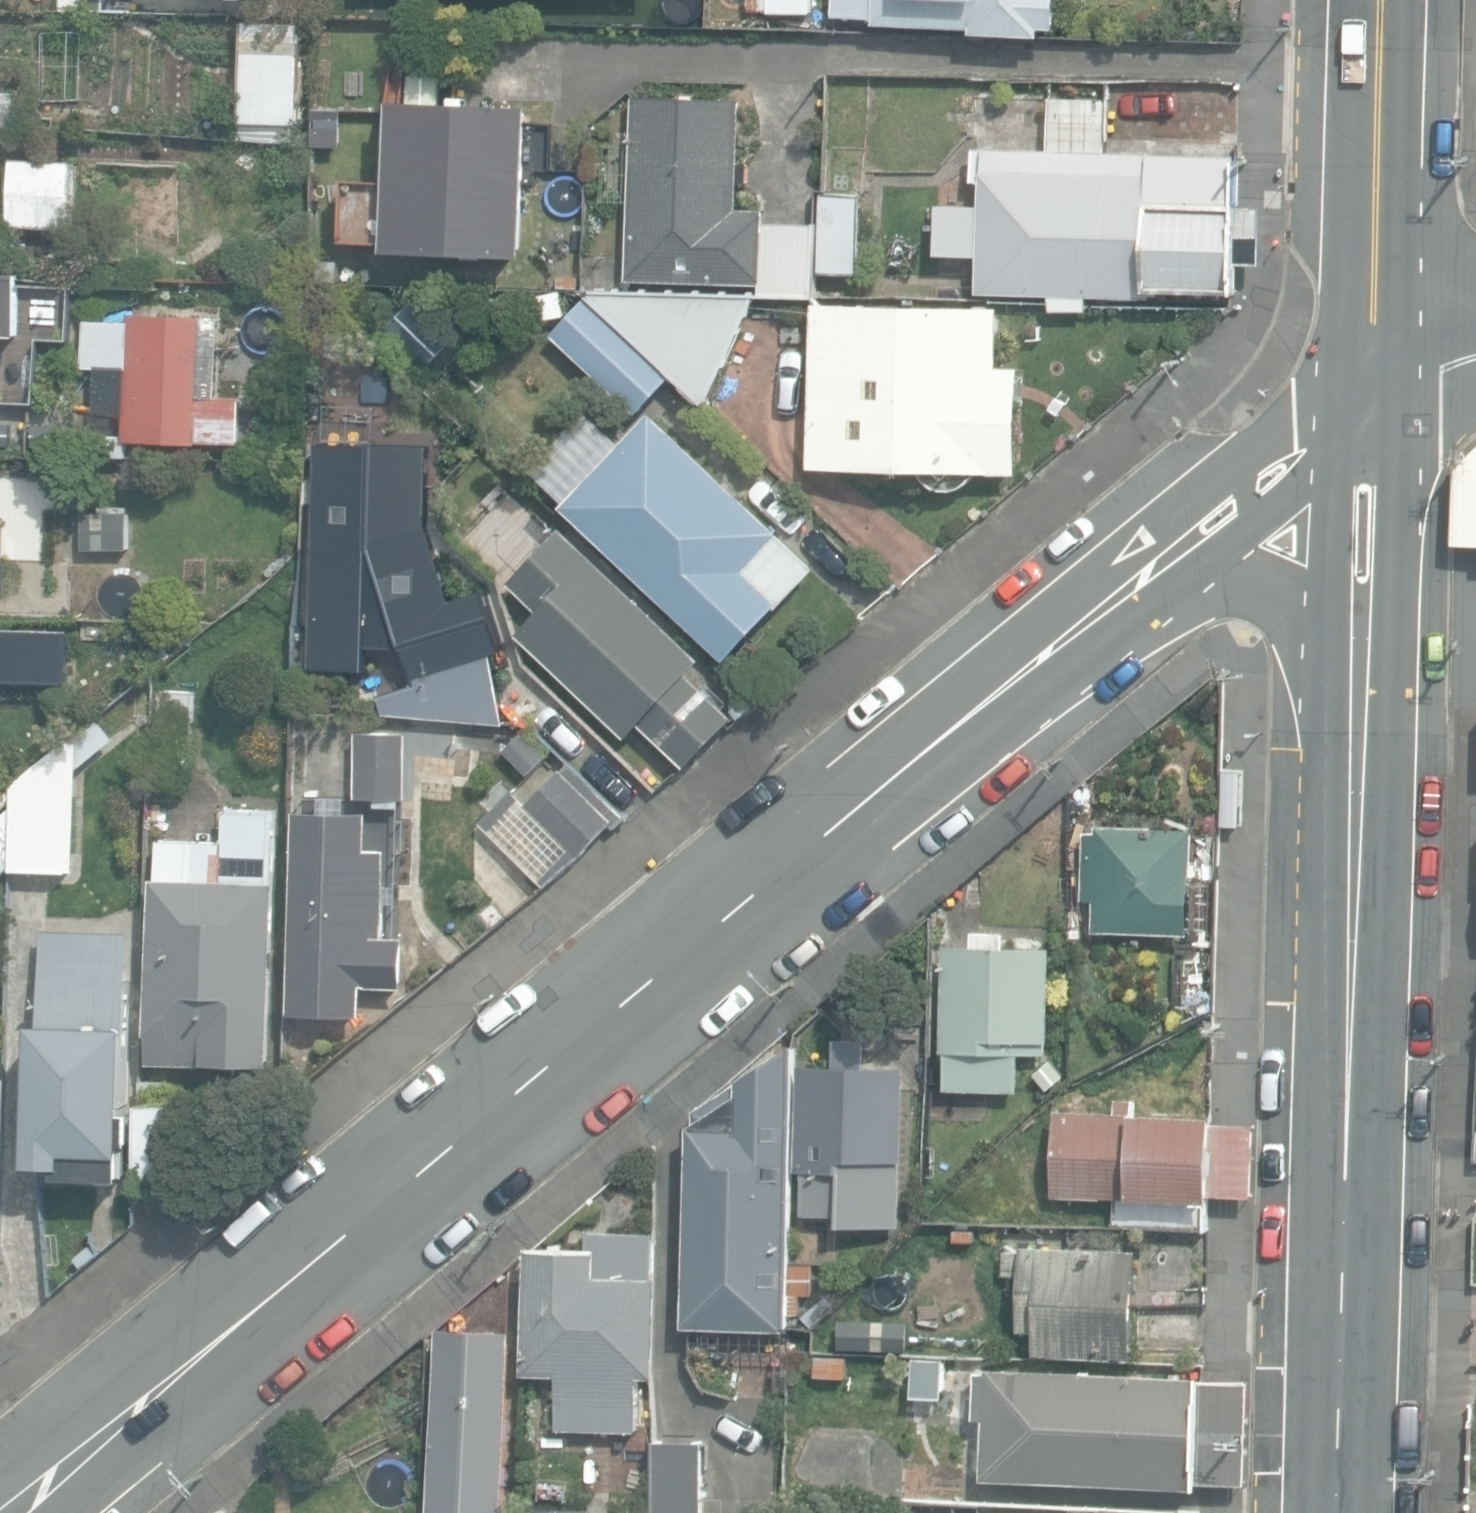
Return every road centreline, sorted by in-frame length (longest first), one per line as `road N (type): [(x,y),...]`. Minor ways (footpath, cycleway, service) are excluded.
road 1 (residential): [(1147,559),(681,961),(11,1512)]
road 2 (residential): [(1368,680),(1347,1512)]
road 3 (residential): [(1374,0),(1373,364)]
road 4 (residential): [(1373,364),(1368,680)]
road 5 (residential): [(1373,364),(1147,559)]
road 6 (residential): [(1368,680),(1258,580),(1147,559)]

